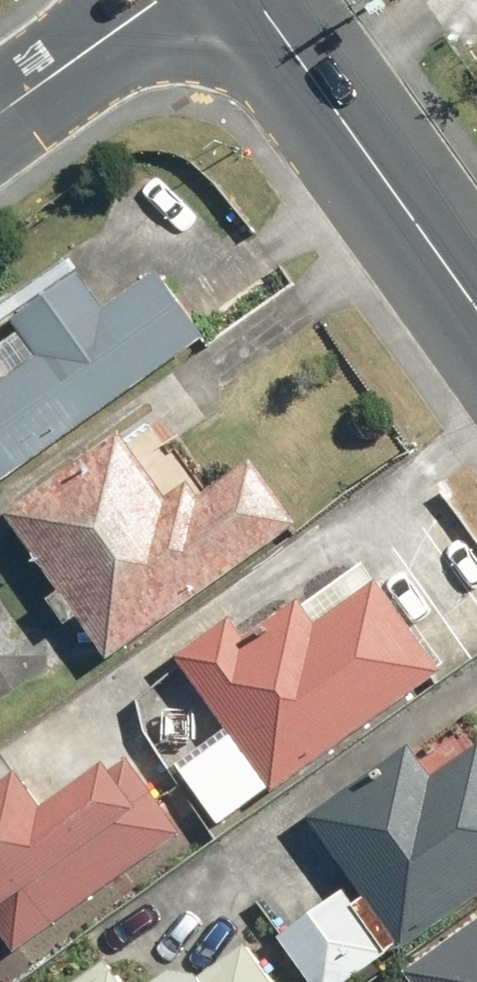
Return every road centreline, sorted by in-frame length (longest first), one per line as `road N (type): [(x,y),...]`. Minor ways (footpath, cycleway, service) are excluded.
road 1 (secondary): [(256,0),(476,307)]
road 2 (residential): [(0,108),(151,0)]

